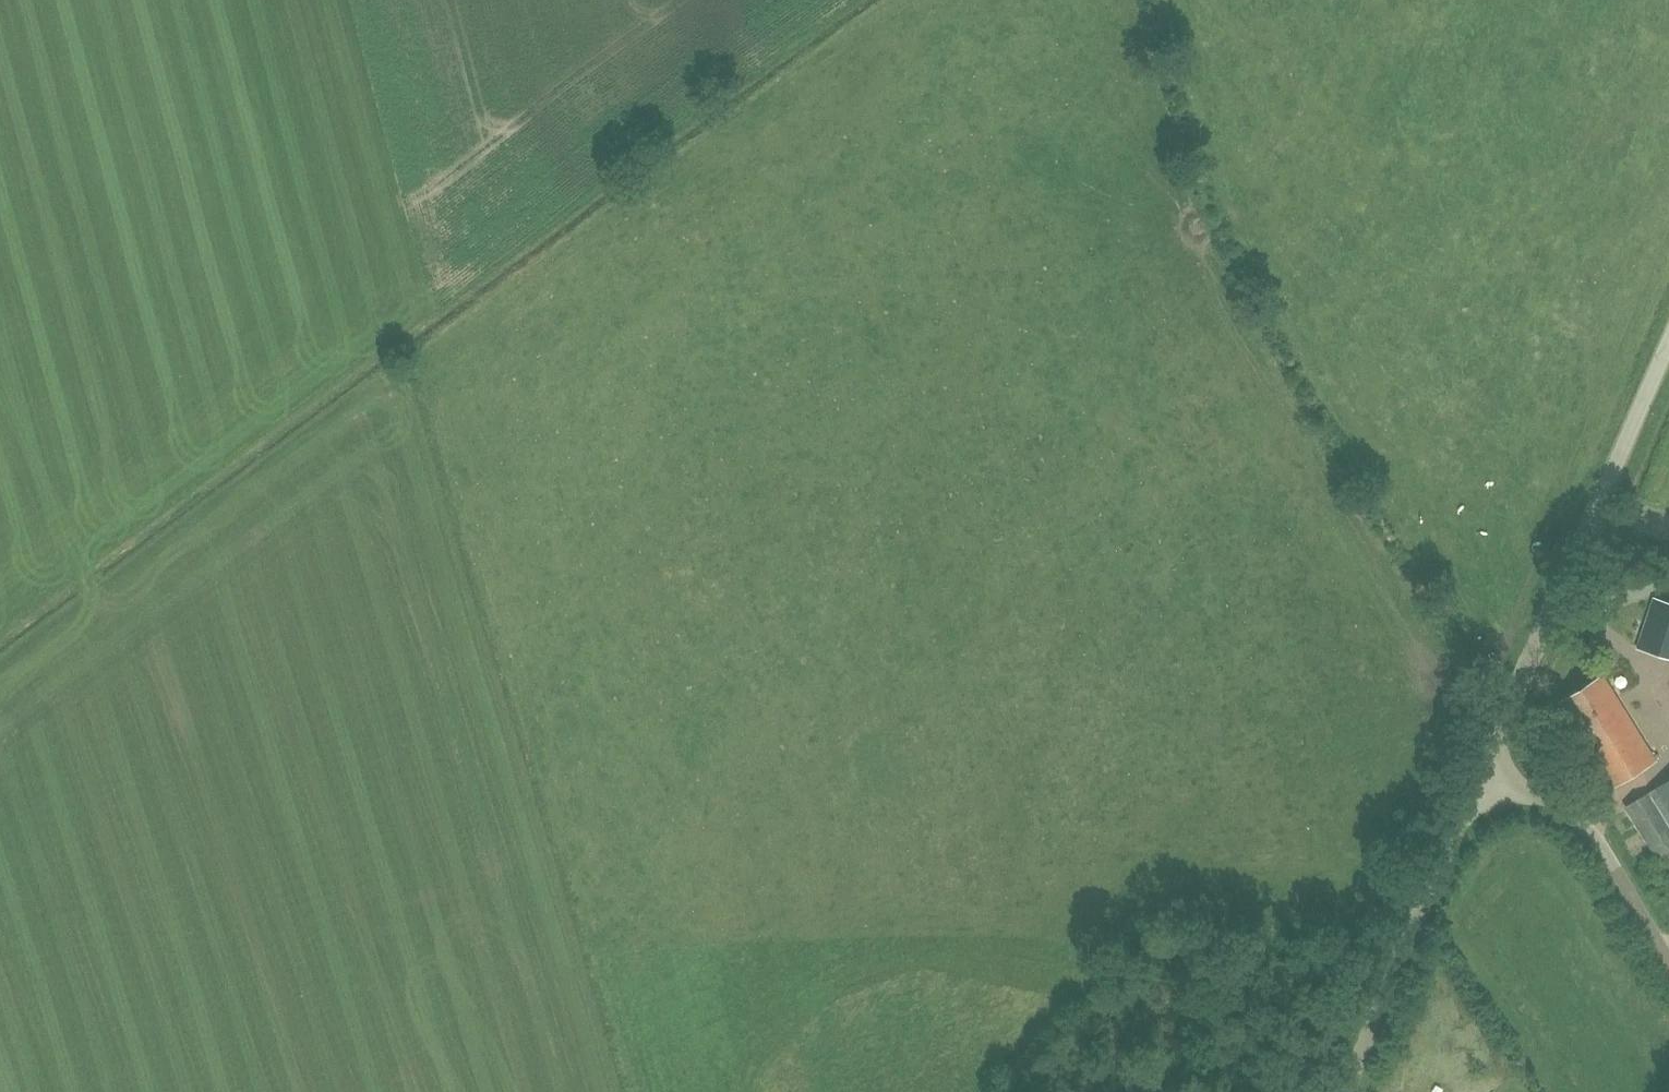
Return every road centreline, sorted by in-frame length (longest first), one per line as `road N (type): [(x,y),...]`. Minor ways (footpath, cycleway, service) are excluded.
road 1 (unclassified): [(1480,776),(1668,343)]
road 2 (unclassified): [(1352,1091),(1480,776)]
road 3 (unclassified): [(1668,962),(1583,824),(1556,803),(1480,776)]

